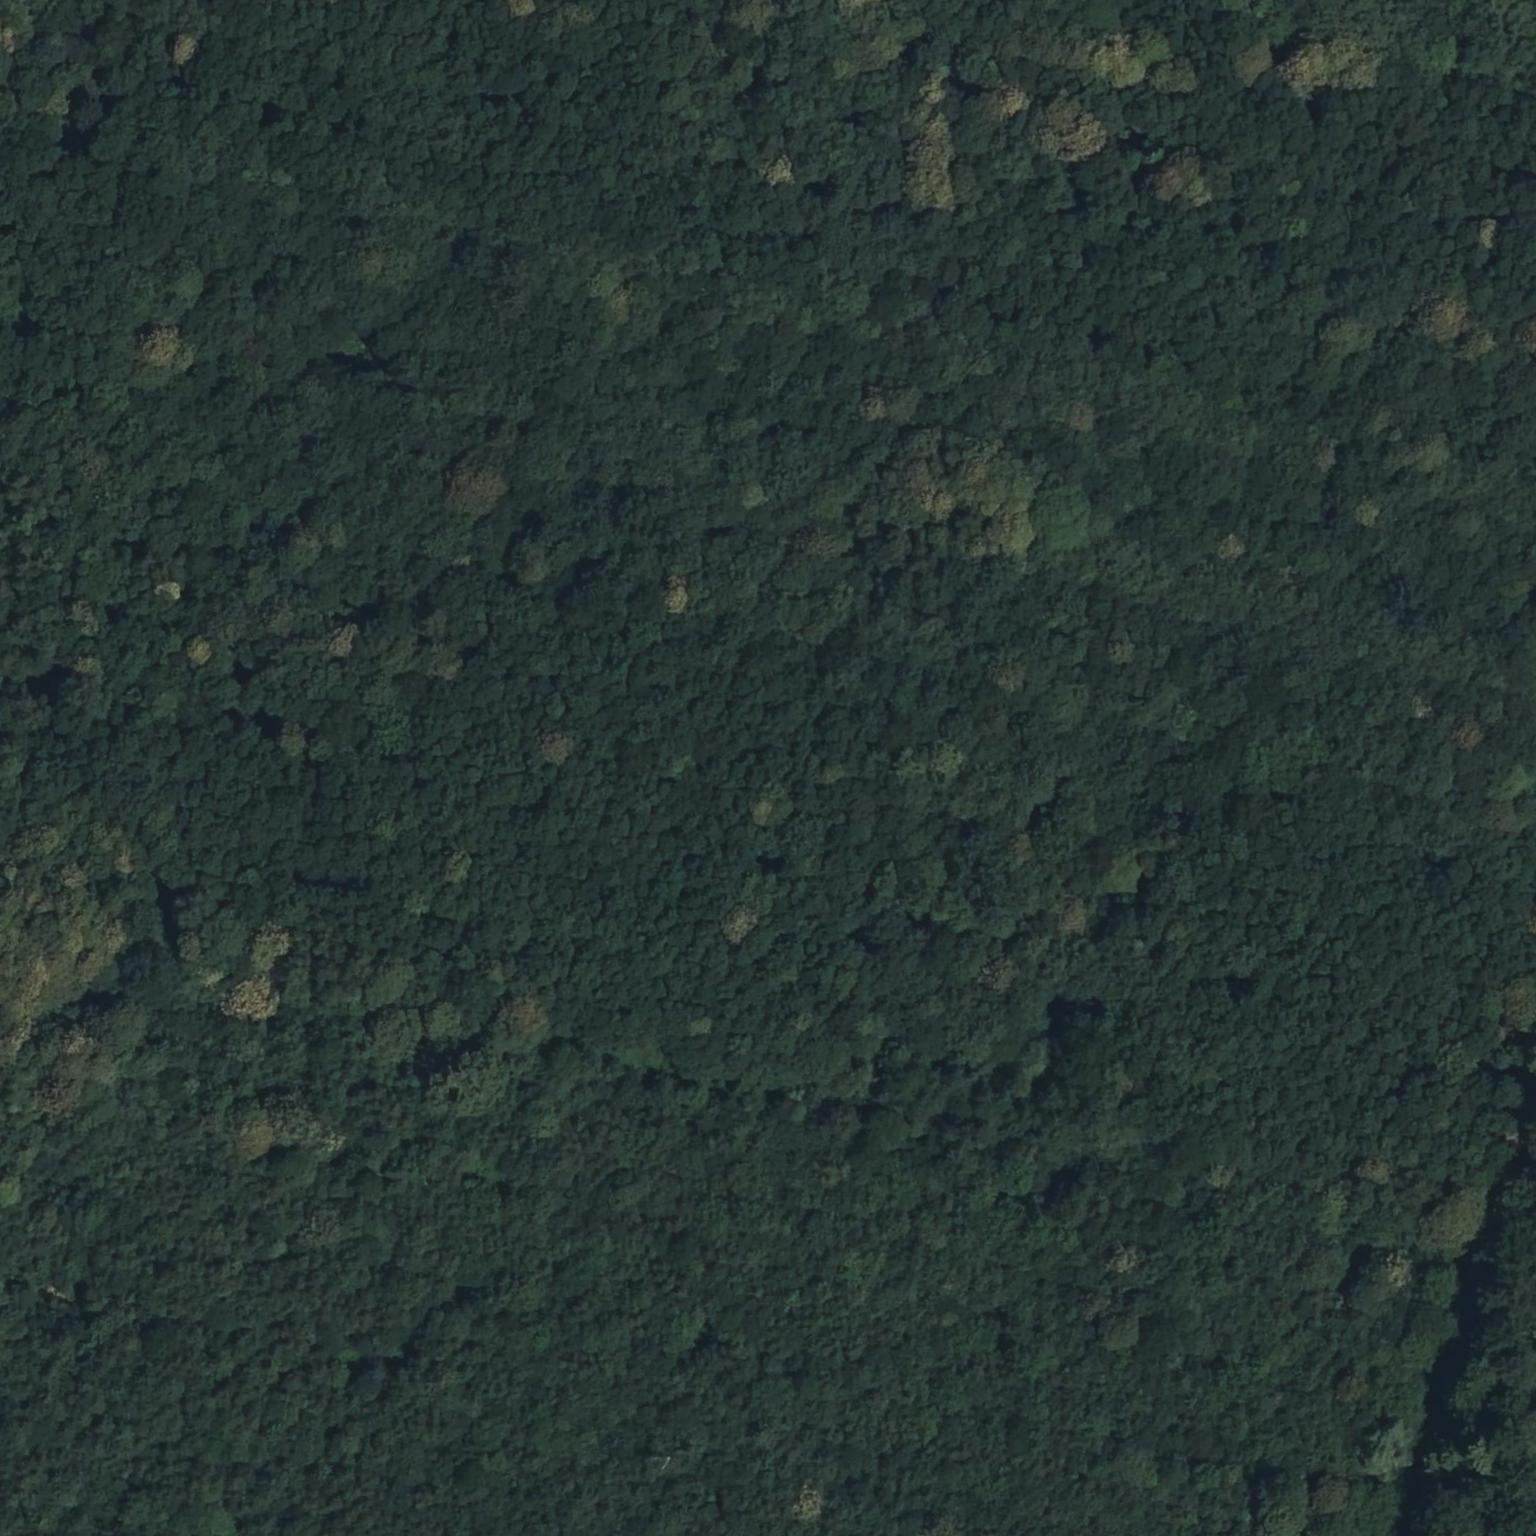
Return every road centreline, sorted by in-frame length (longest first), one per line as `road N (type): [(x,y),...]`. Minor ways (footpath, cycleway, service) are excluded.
road 1 (track): [(1403,1535),(1535,1022)]
road 2 (track): [(1173,0),(1535,95)]

